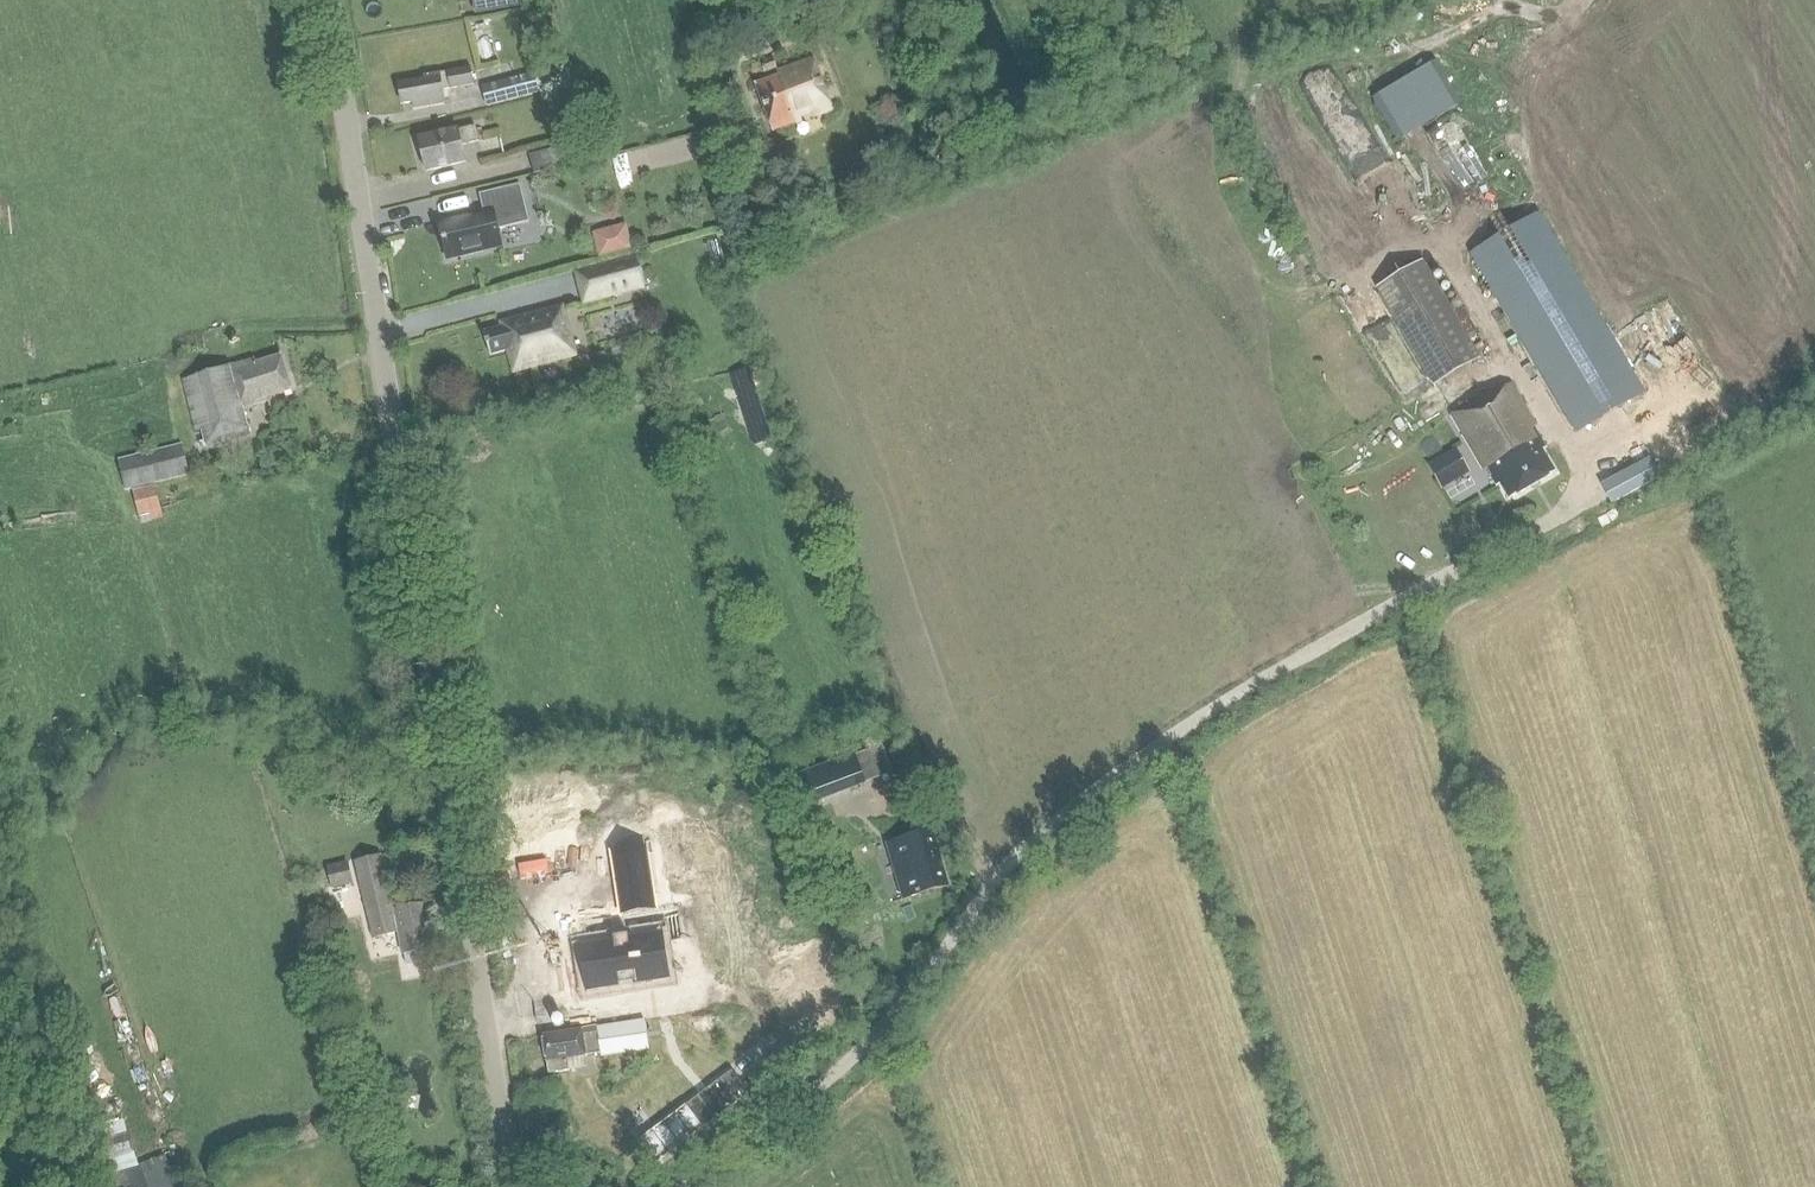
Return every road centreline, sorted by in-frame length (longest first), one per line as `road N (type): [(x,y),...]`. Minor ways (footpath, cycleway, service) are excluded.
road 1 (unclassified): [(513,1186),(328,0)]

